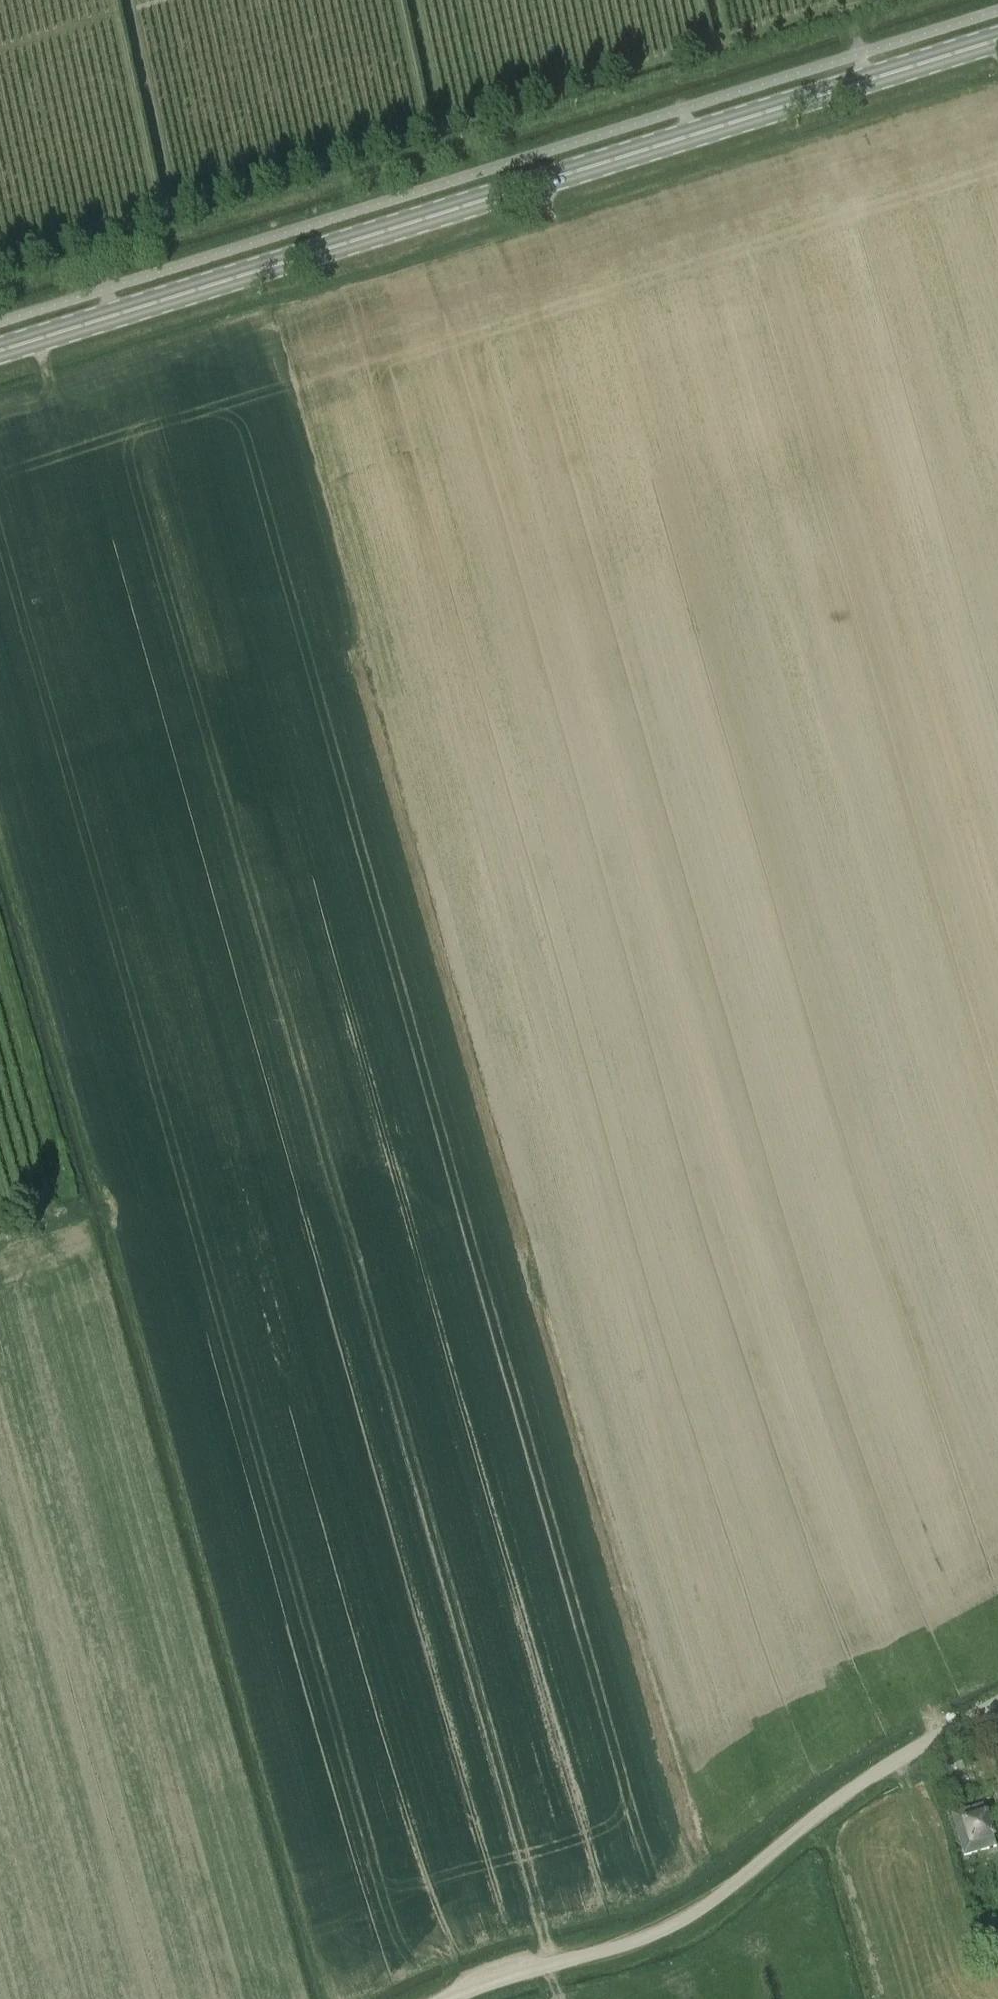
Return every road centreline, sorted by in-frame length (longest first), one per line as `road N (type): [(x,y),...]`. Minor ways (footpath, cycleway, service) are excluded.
road 1 (primary): [(0,355),(997,42)]
road 2 (unclassified): [(450,1998),(677,1925),(846,1794),(997,1706)]

